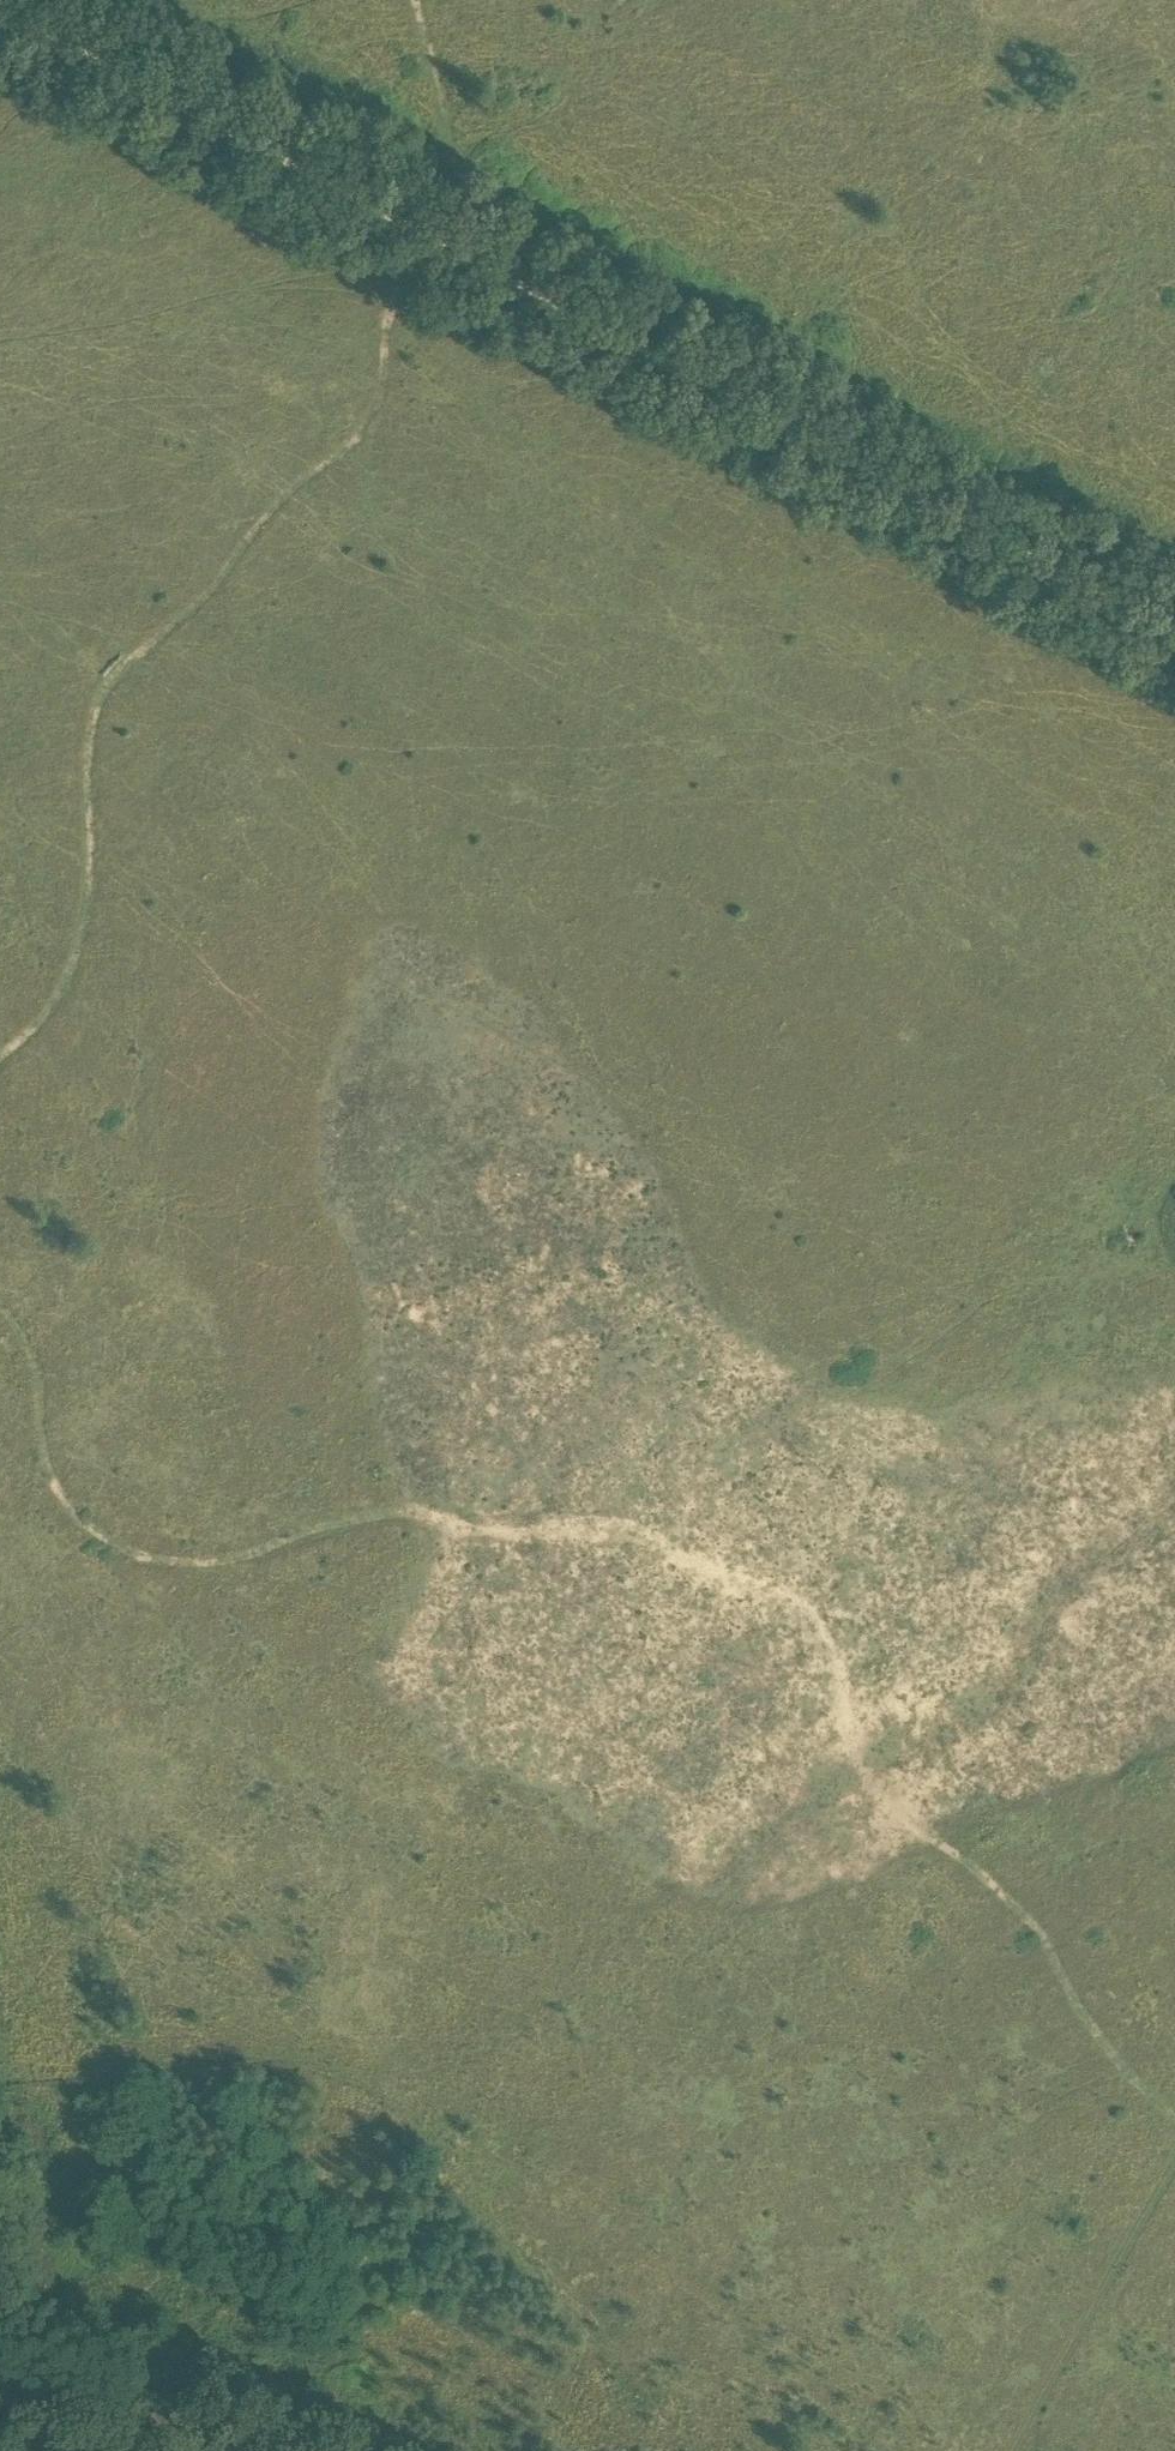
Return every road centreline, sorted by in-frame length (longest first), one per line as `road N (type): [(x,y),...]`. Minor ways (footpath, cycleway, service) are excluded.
road 1 (track): [(1174,620),(439,232)]
road 2 (track): [(439,232),(0,0)]
road 3 (track): [(1174,2156),(1014,2450)]

